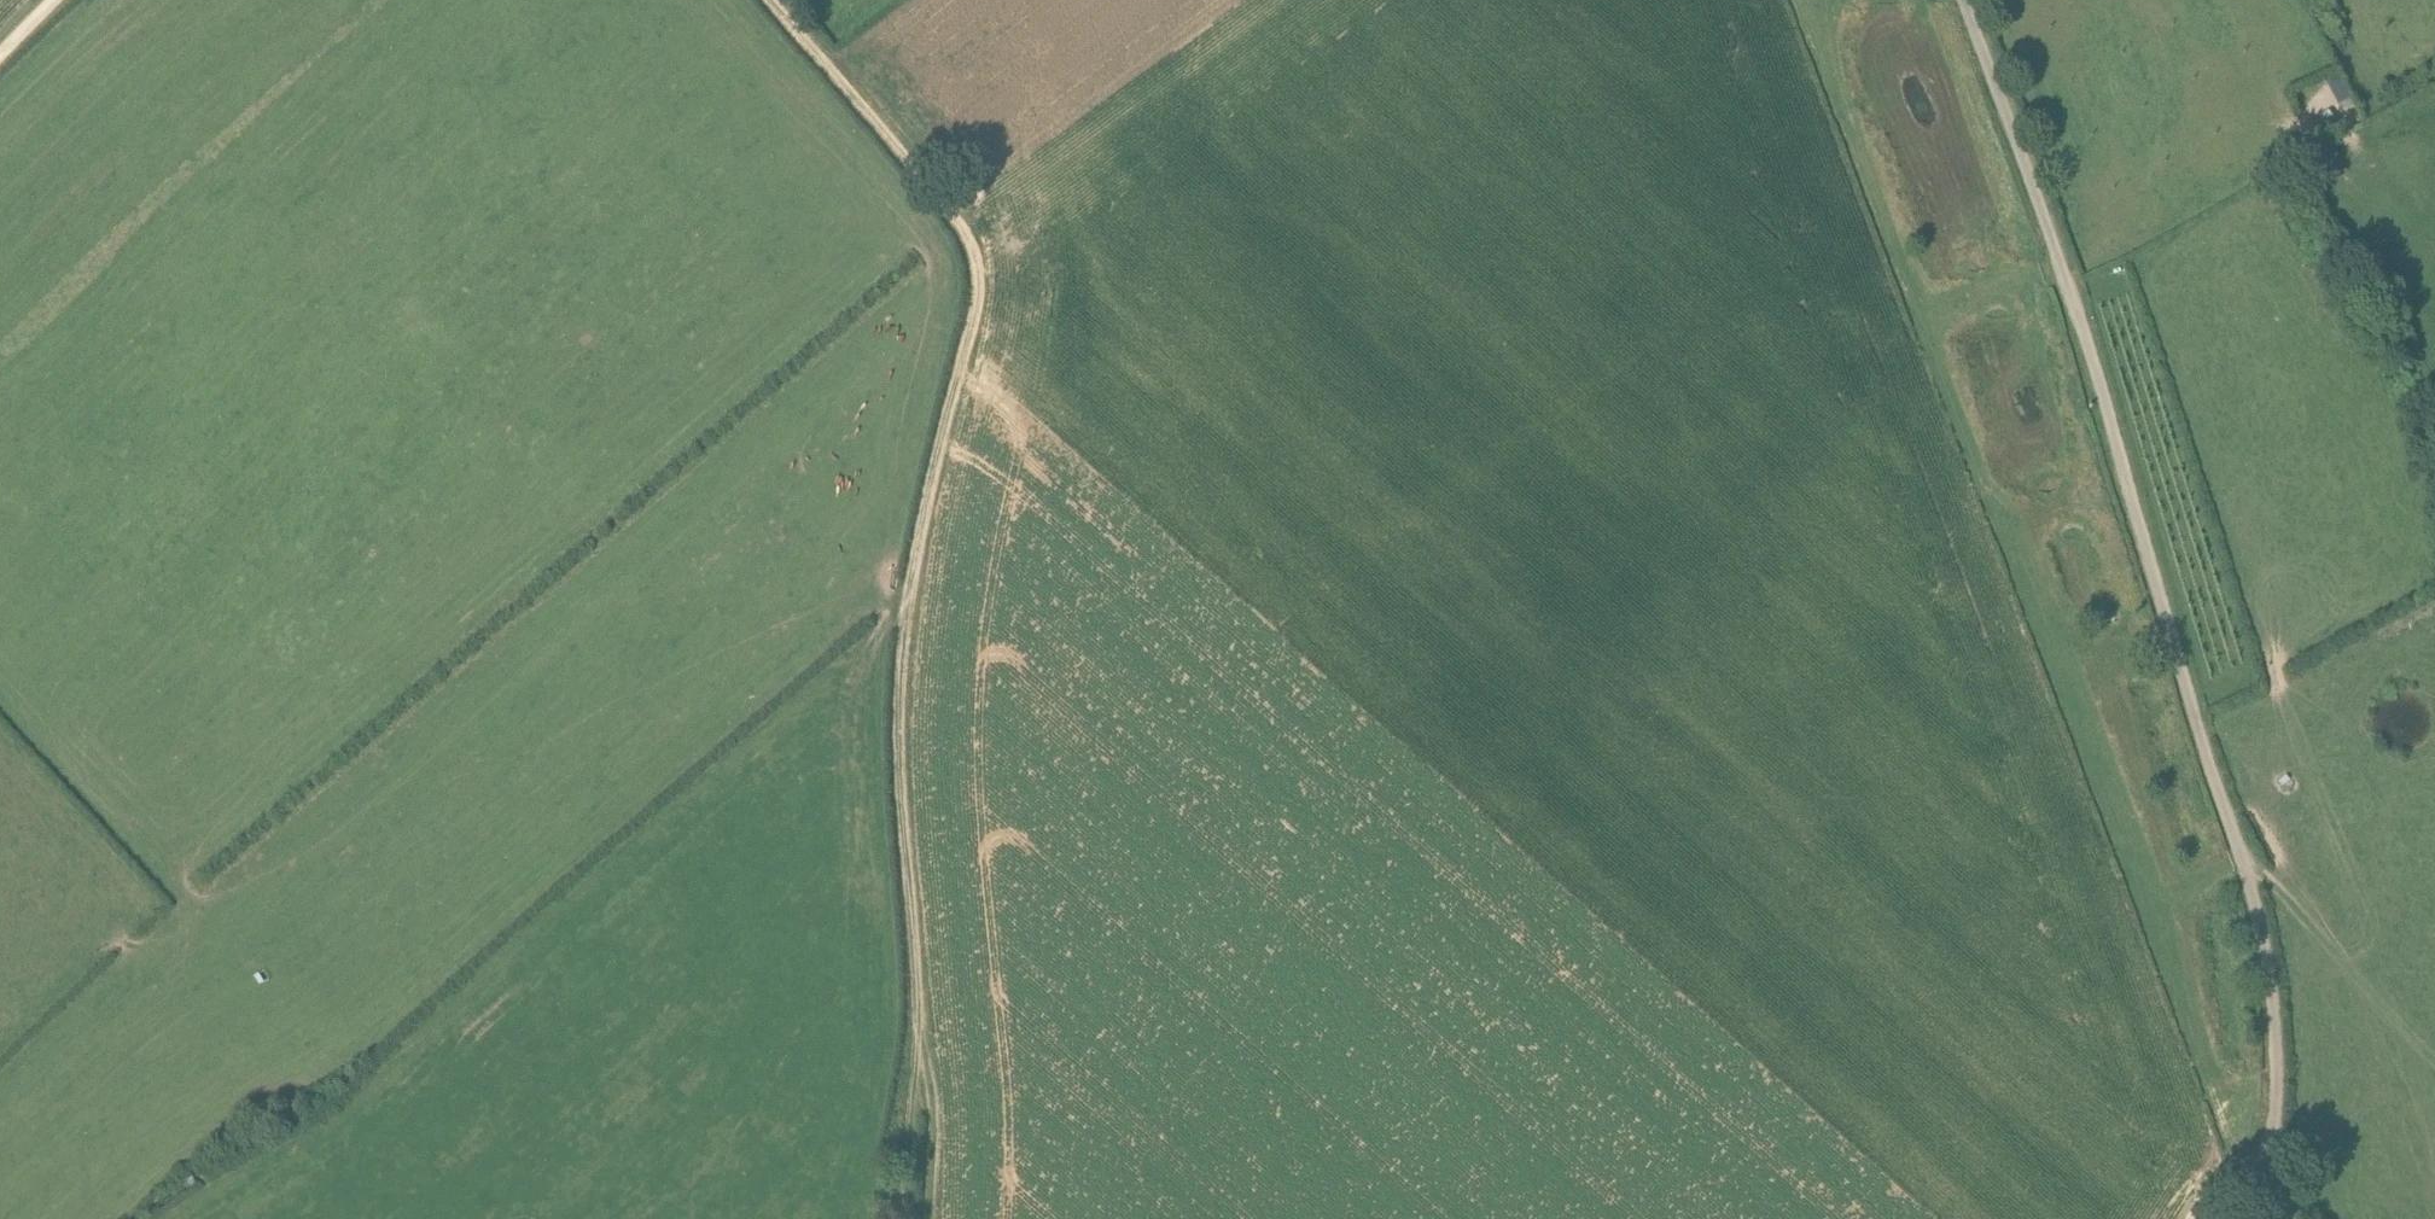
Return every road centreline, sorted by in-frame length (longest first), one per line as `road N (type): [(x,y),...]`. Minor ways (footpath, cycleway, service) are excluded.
road 1 (track): [(768,0),(946,207),(970,246),(977,276),(920,531),(898,677),(918,1023),(901,1218)]
road 2 (track): [(2222,1218),(2272,1139),(2276,1041),(2266,955),(2080,320),(1964,0)]

